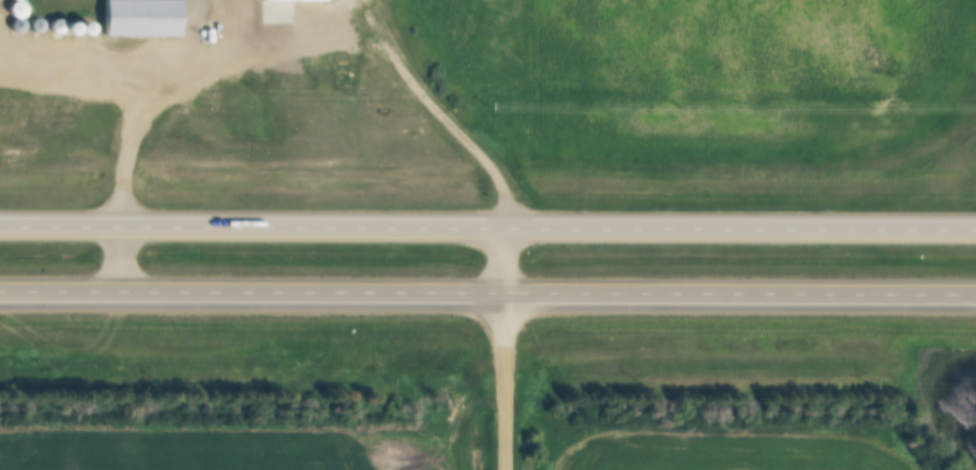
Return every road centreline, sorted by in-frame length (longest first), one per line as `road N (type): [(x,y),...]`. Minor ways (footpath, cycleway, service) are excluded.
road 1 (trunk): [(975,231),(0,229)]
road 2 (trunk): [(0,290),(975,292)]

